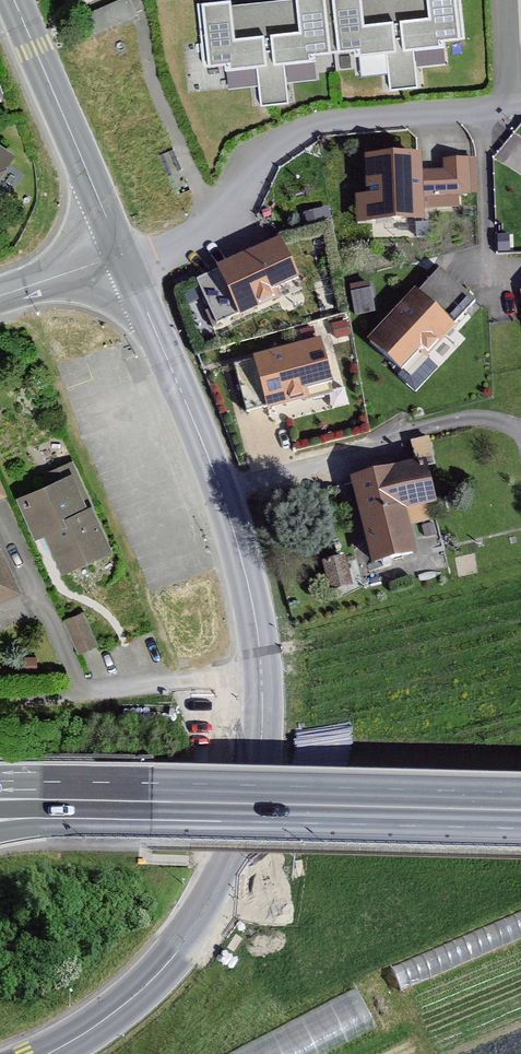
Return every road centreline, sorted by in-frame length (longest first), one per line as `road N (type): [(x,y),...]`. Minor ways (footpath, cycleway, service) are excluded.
road 1 (primary): [(47,1053),(128,1001),(181,946),(241,834),(261,744),(257,629),(235,537),(122,254)]
road 2 (residential): [(512,104),(309,126),(267,149),(206,224),(122,254)]
road 3 (primary): [(520,811),(223,803)]
road 4 (tertiary): [(14,0),(122,254)]
road 5 (primary): [(0,833),(223,803)]
road 6 (primary): [(223,803),(15,799)]
road 7 (primary): [(122,254),(0,296)]

